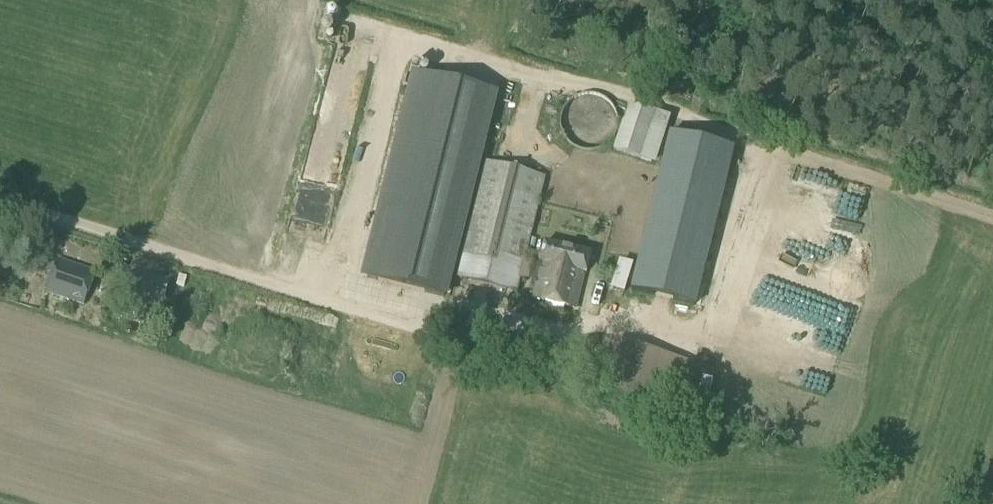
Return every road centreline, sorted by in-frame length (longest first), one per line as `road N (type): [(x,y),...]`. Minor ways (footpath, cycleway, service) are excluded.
road 1 (track): [(0,194),(236,263)]

